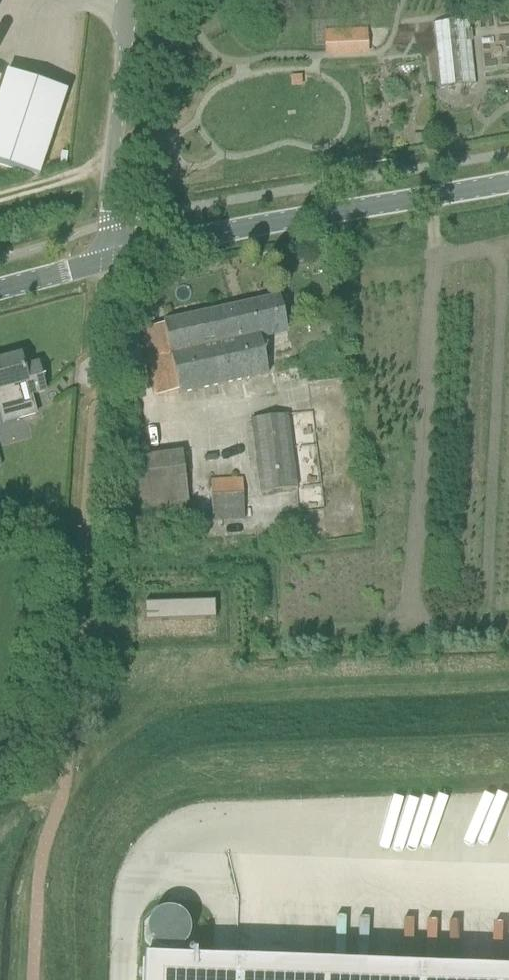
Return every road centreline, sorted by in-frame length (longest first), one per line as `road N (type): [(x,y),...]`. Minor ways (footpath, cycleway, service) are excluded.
road 1 (tertiary): [(508,186),(288,222),(107,264)]
road 2 (unclassified): [(107,264),(138,0)]

